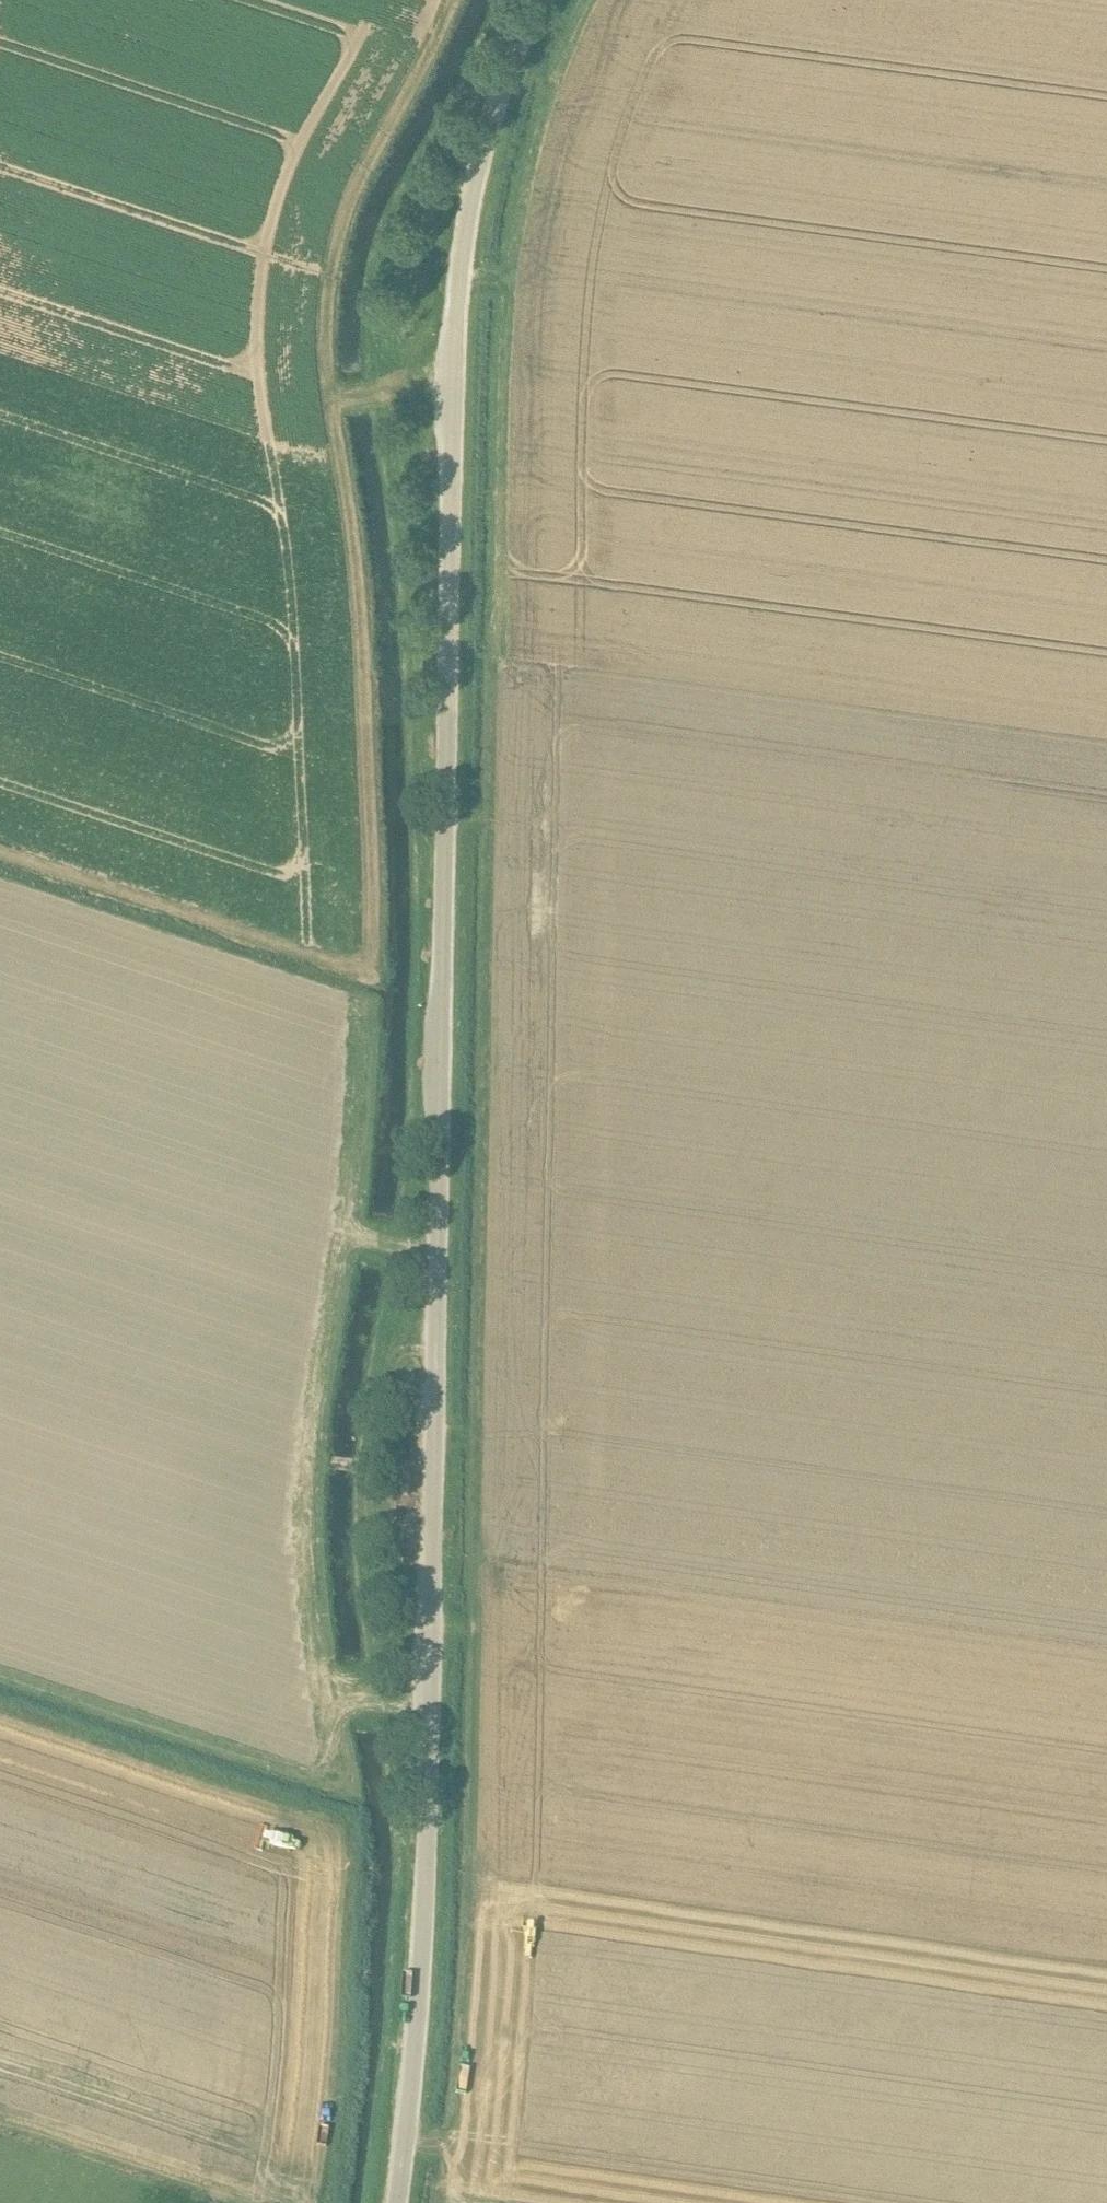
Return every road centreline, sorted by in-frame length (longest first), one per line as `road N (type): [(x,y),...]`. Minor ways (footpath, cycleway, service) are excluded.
road 1 (unclassified): [(397,2202),(428,1845),(458,296),(477,165),(537,0)]

